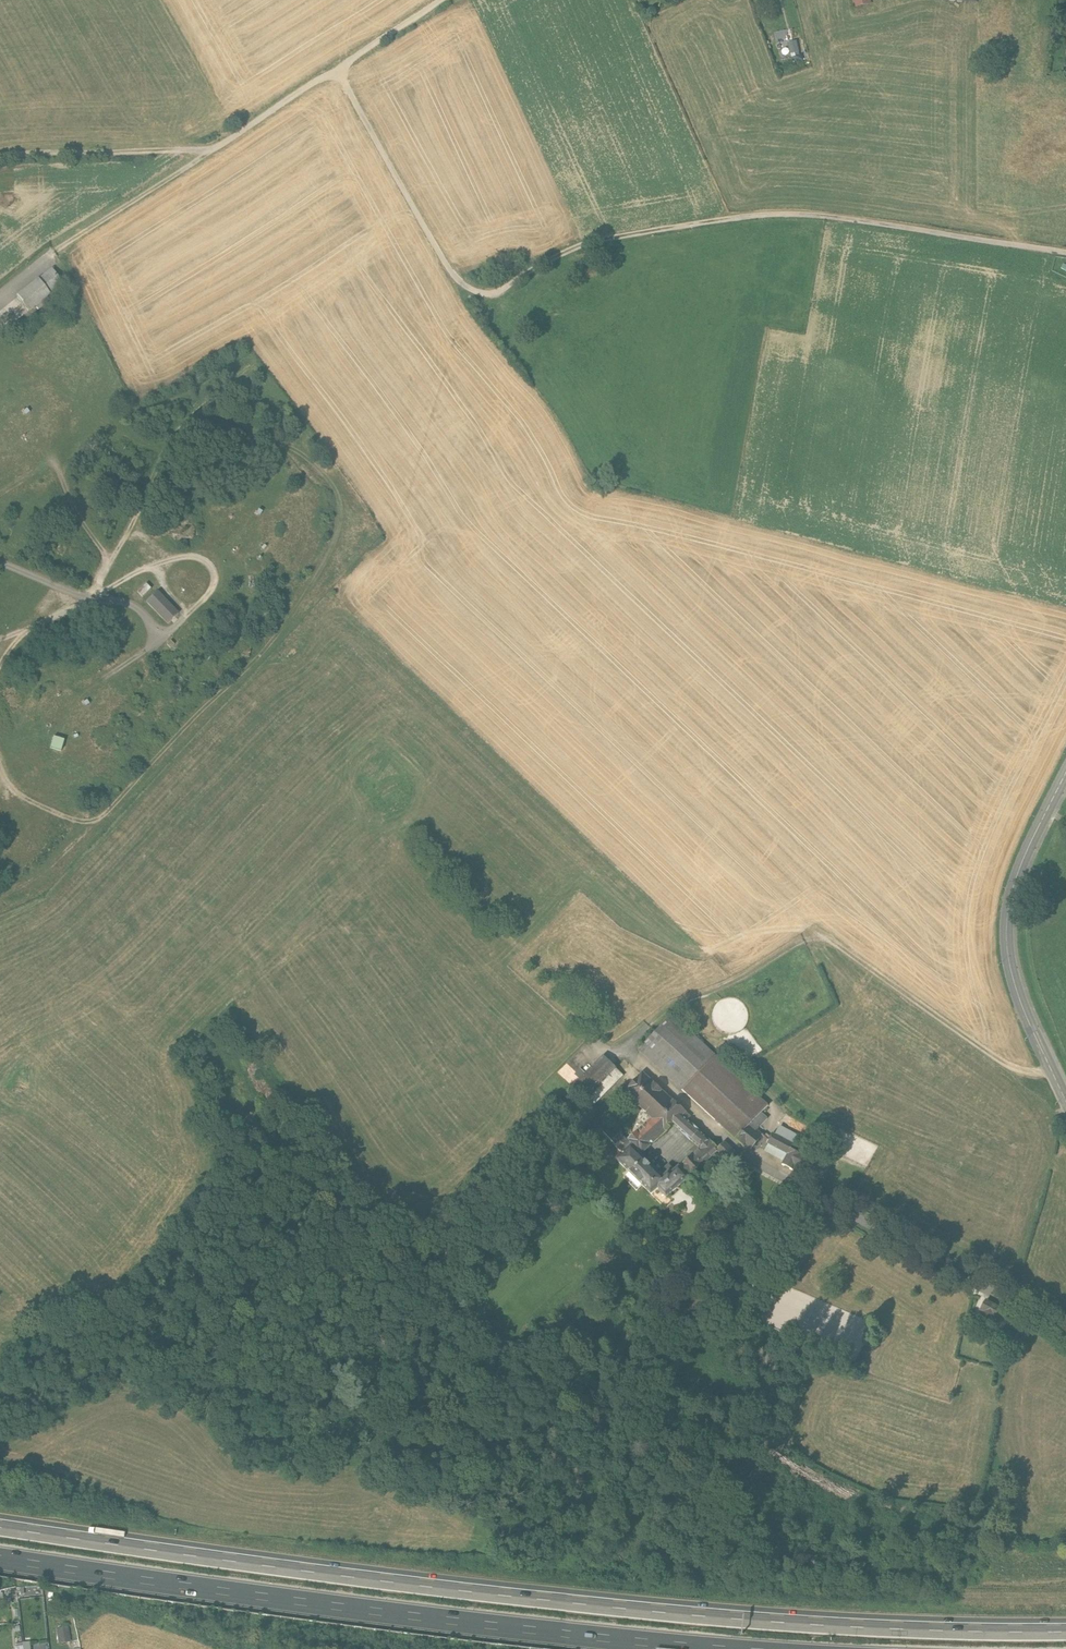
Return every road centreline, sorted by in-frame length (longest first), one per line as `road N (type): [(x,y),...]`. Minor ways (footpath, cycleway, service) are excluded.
road 1 (motorway): [(1065,1633),(717,1619),(0,1528)]
road 2 (track): [(90,601),(160,455),(193,420),(250,425),(287,442),(341,497),(335,544),(280,636),(106,816),(91,825),(40,809),(16,796),(0,771)]
road 3 (track): [(335,71),(452,273),(478,292),(506,289),(602,239),(777,215),(1065,255)]
road 4 (track): [(0,1444),(115,1378),(205,1417),(253,1418),(295,1404),(449,1287),(646,1061)]
road 5 (motorway): [(0,1555),(472,1620),(781,1648)]
road 6 (track): [(1058,1114),(1015,1073),(822,939),(793,944),(751,973),(664,1011),(632,1052)]
road 7 (track): [(1065,1112),(911,1147),(889,1164),(782,1120),(749,1159)]
road 8 (unclassified): [(1065,1094),(1035,1028),(1012,952),(1025,875),(1065,783)]
road 9 (track): [(212,149),(55,250),(0,298)]
road 10 (track): [(0,155),(212,149)]
road 11 (track): [(0,564),(90,601),(129,603),(153,635)]
road 12 (track): [(335,71),(212,149)]
road 13 (track): [(438,0),(335,71)]

